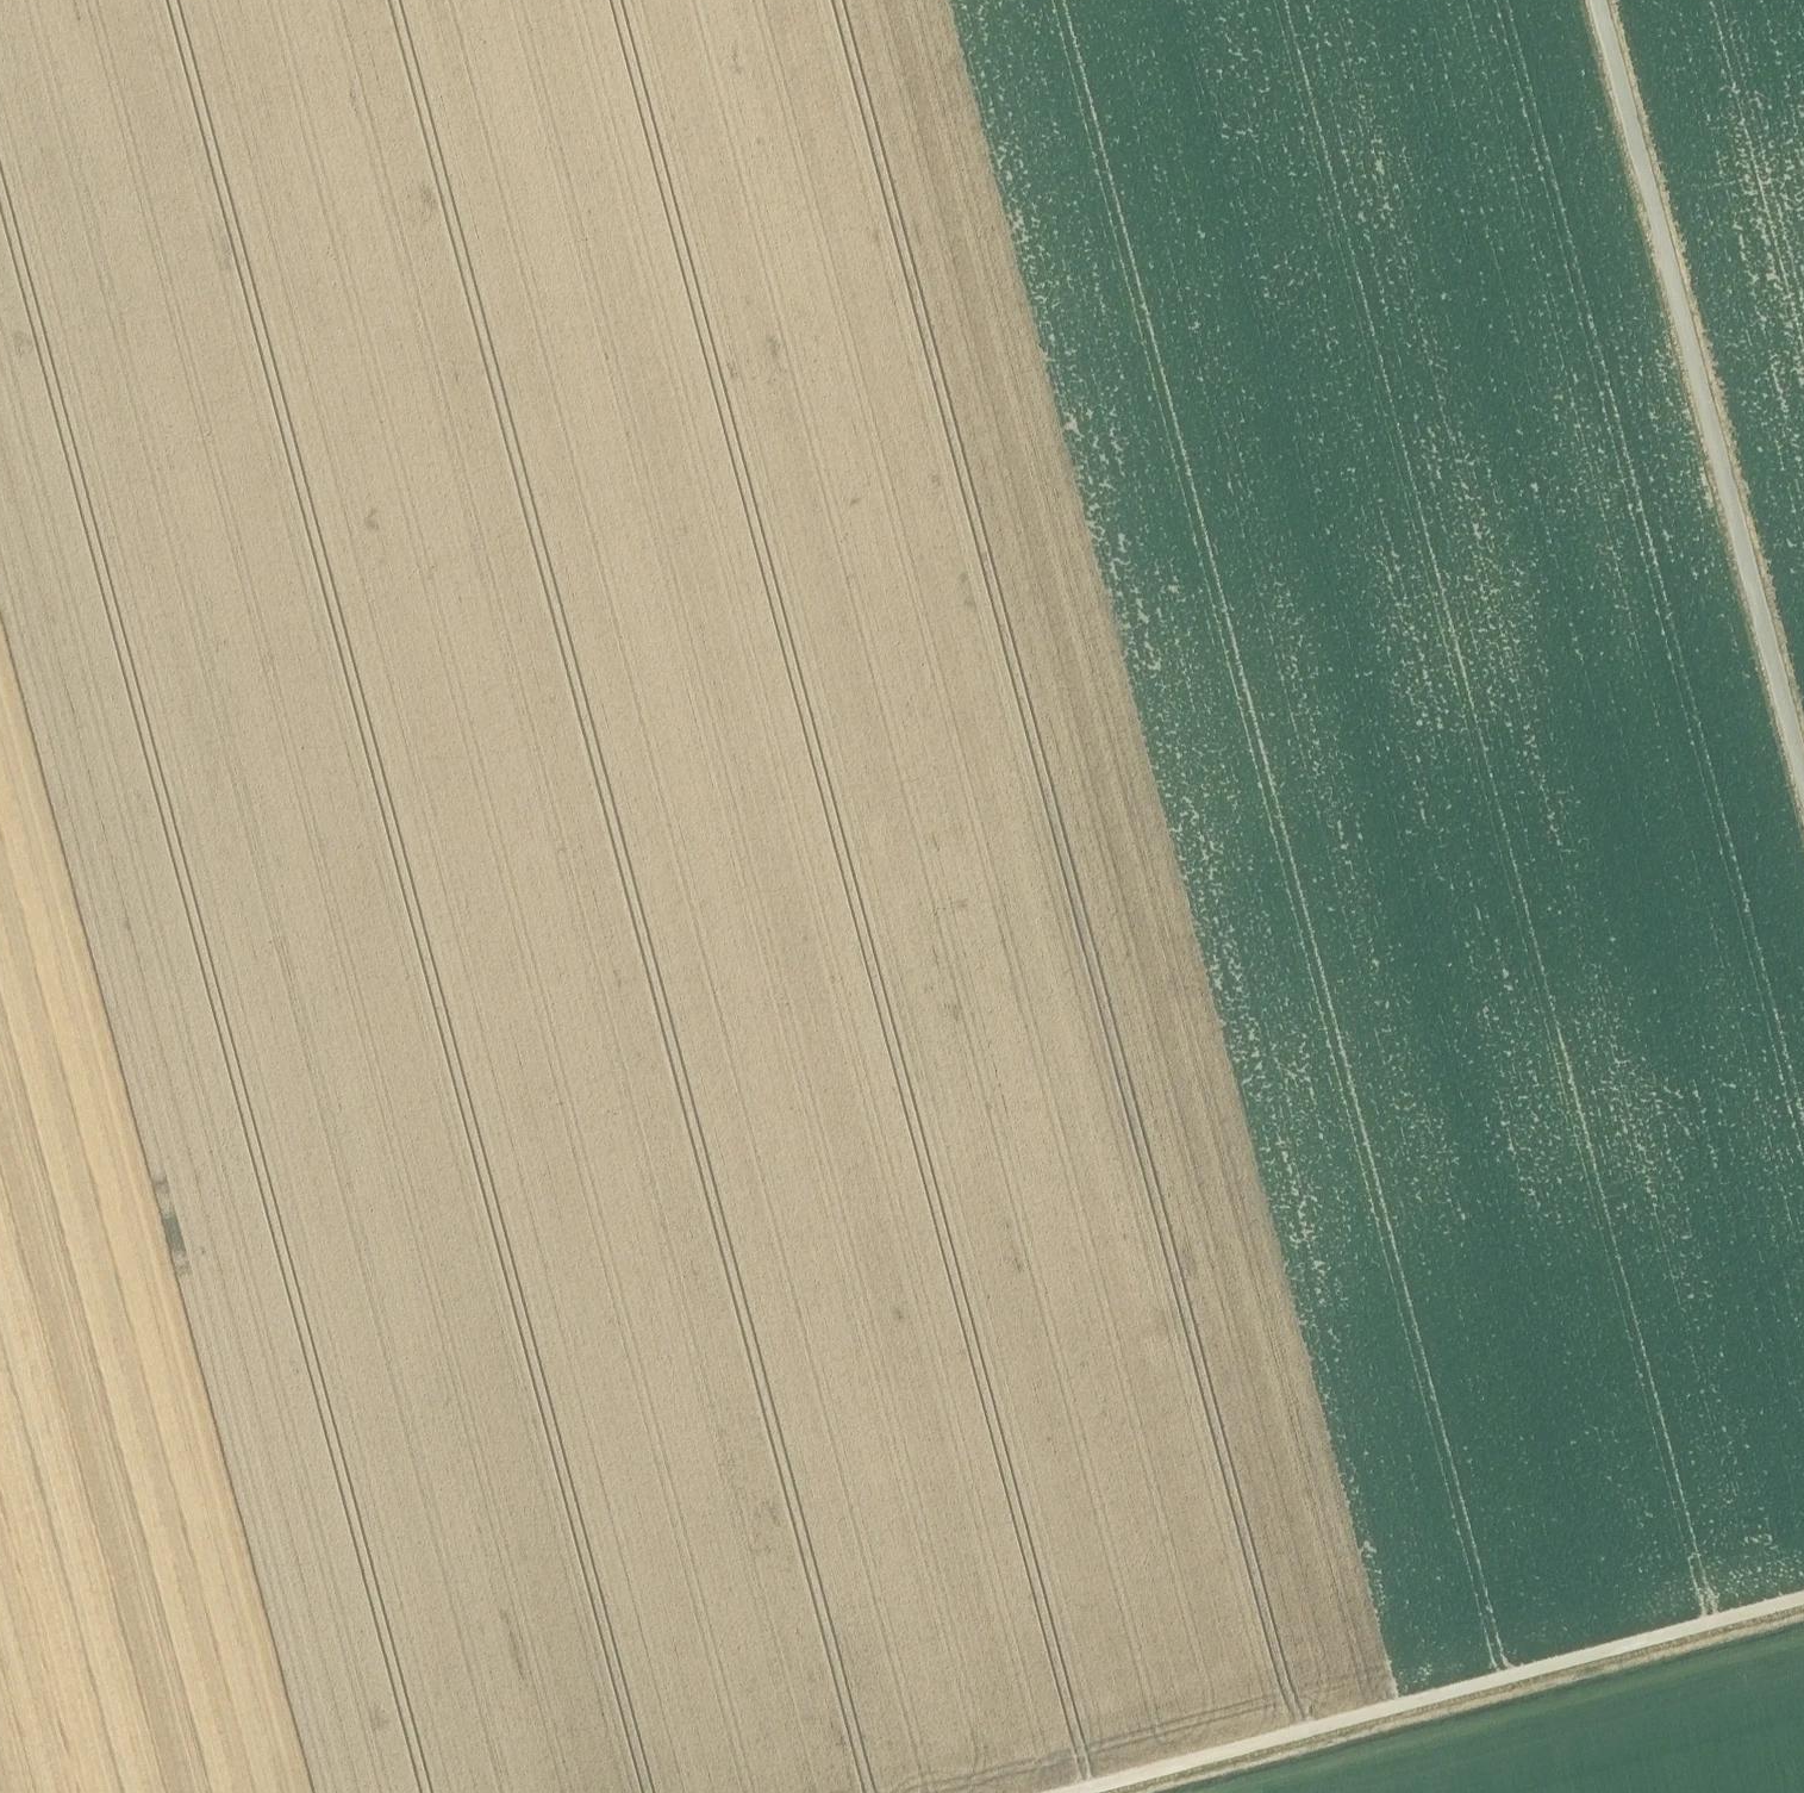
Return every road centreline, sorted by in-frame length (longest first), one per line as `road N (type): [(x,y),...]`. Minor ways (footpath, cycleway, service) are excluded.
road 1 (track): [(1598,0),(1803,778)]
road 2 (track): [(1803,1600),(1074,1792)]

